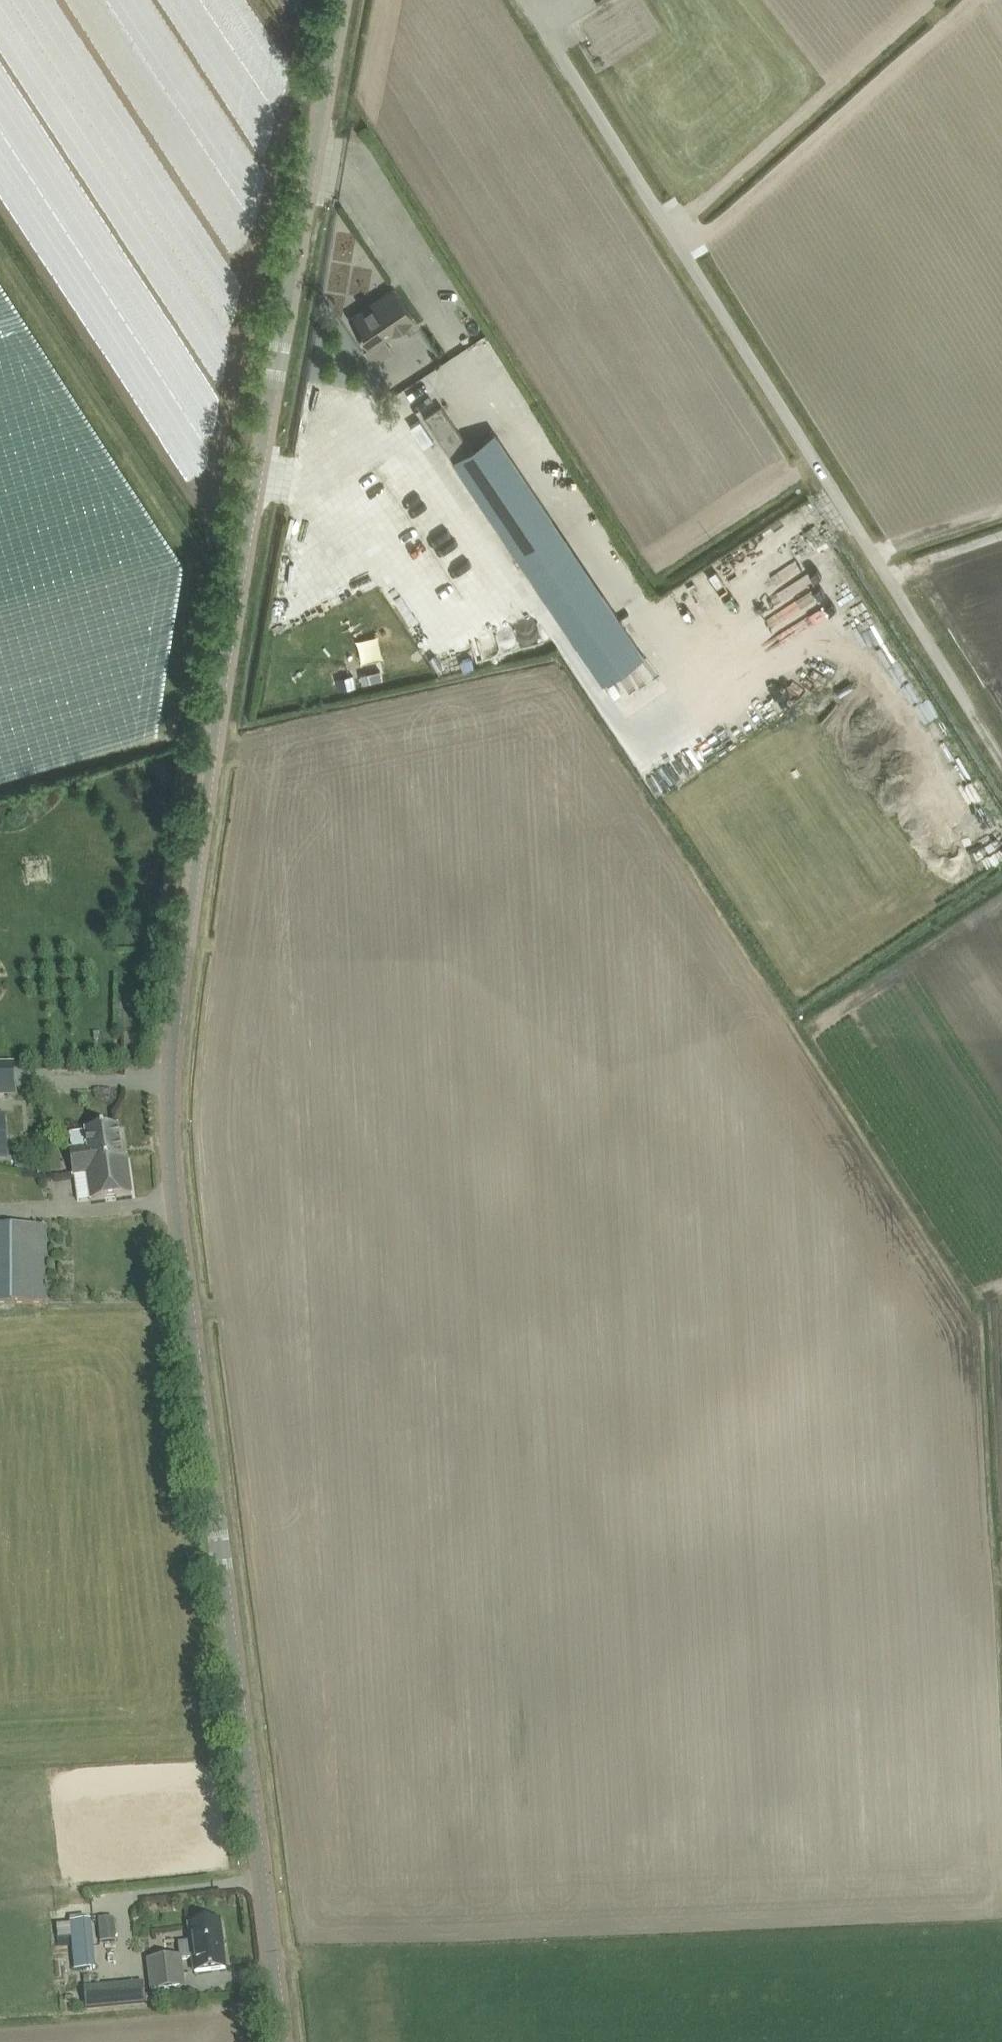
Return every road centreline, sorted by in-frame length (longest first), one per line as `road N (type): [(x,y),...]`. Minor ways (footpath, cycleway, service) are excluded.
road 1 (tertiary): [(278,2041),(202,1483),(162,1100),(176,964),(339,0)]
road 2 (unclassified): [(1001,752),(526,0)]

